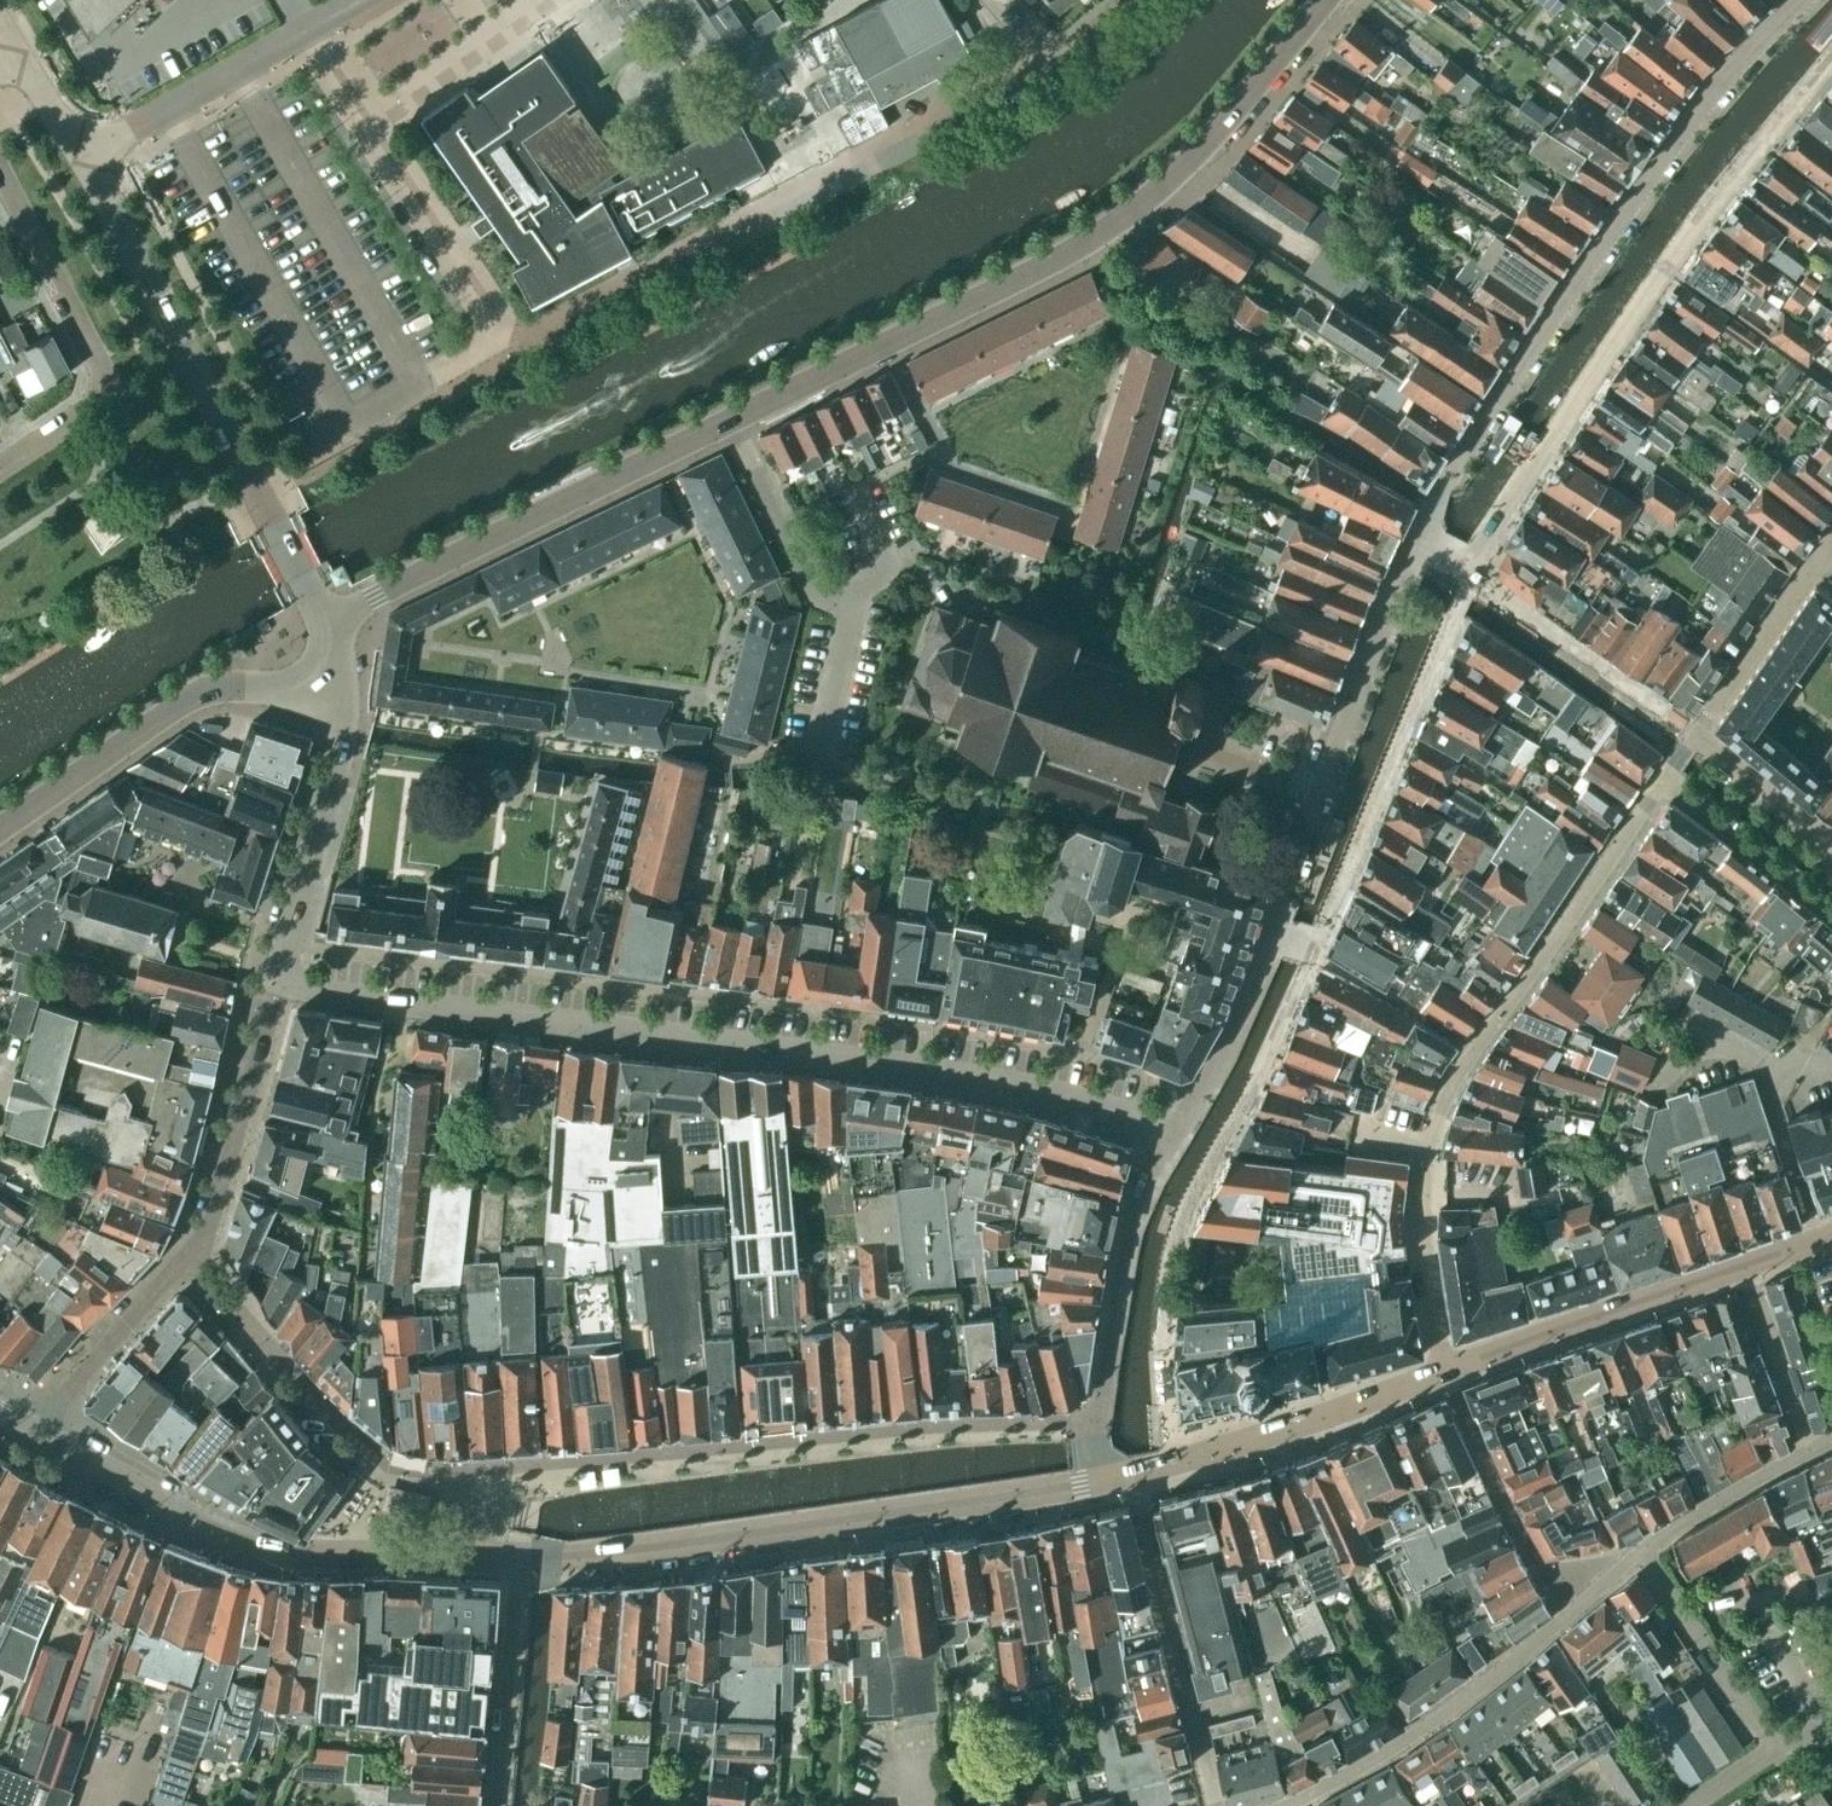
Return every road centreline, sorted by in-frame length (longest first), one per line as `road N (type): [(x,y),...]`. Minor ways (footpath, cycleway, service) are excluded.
road 1 (residential): [(1168,1136),(1126,1110),(1078,1096),(274,979)]
road 2 (tertiary): [(731,419),(1111,229),(1169,186),(1326,0)]
road 3 (residential): [(1420,544),(1443,486),(1614,226),(1738,57),(1797,0)]
road 4 (residential): [(1439,1371),(1419,1209),(1427,1143),(1445,1098),(1661,783)]
road 5 (residential): [(498,349),(1053,65)]
road 6 (residential): [(1468,573),(1668,269),(1831,68)]
road 7 (tertiary): [(1100,1481),(514,1561)]
road 8 (residential): [(1183,1461),(1163,1373),(1168,1258),(1316,952)]
road 9 (tertiary): [(326,626),(86,157)]
road 10 (residential): [(498,1561),(510,1469),(390,1468),(188,1257)]
road 11 (tertiary): [(498,1561),(296,1554),(197,1522),(26,1423)]
road 12 (tertiary): [(326,626),(731,419)]
road 13 (residential): [(1638,1558),(1342,1782),(1290,1805)]
road 14 (residential): [(1269,933),(1420,544)]
road 15 (residential): [(1316,952),(1468,573)]
road 16 (tertiary): [(1817,1238),(1439,1371)]
road 17 (tertiary): [(0,828),(189,698),(345,696)]
road 18 (residential): [(1100,1481),(1094,1419),(1145,1179),(1168,1136)]
road 19 (residential): [(0,190),(106,386),(0,463)]
road 20 (residential): [(1638,1558),(1773,1750),(1831,1727)]
road 21 (residential): [(274,979),(338,761),(345,696)]
road 22 (residential): [(188,1257),(221,1183),(274,979)]
road 23 (residential): [(1468,573),(1692,734)]
road 24 (tertiary): [(1439,1371),(1183,1461)]
road 25 (residential): [(498,349),(361,130)]
road 26 (unclassified): [(86,157),(306,32)]
road 27 (residential): [(514,1561),(496,1805)]
road 28 (residential): [(26,1423),(188,1257)]
road 29 (residential): [(1168,1136),(1225,1049),(1269,933)]
road 30 (residential): [(1831,1441),(1638,1558)]
road 31 (residential): [(839,611),(806,577),(731,419)]
road 32 (residential): [(1661,783),(1831,914)]
road 33 (residential): [(1725,687),(1831,537)]
road 34 (residential): [(1831,846),(1692,734)]
road 35 (residential): [(1792,1070),(1777,1104),(1817,1238)]
road 36 (residential): [(817,750),(846,638),(839,611)]
road 37 (residential): [(899,575),(1028,612)]

